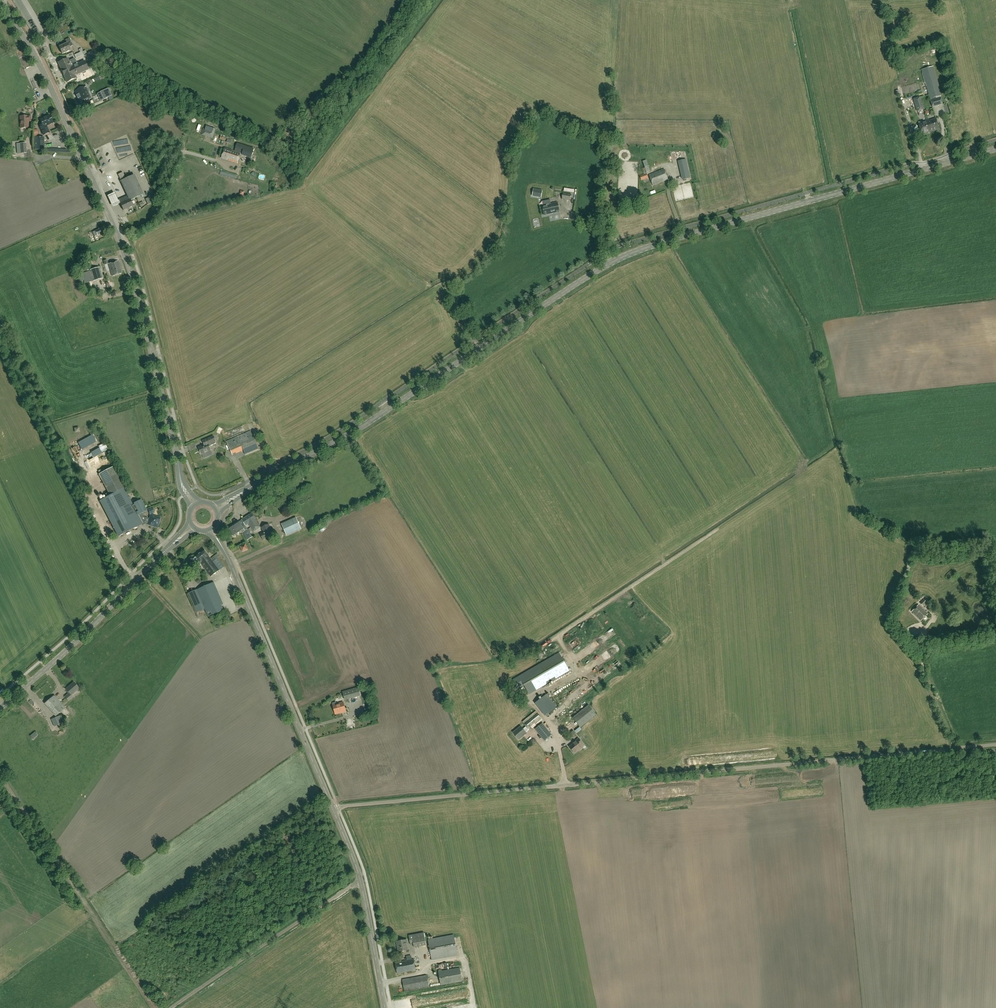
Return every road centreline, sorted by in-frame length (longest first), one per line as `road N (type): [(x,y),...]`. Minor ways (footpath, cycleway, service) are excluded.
road 1 (tertiary): [(216,509),(359,428),(616,260),(995,149)]
road 2 (unclassified): [(333,809),(995,745)]
road 3 (tertiary): [(69,129),(133,280),(180,475)]
road 4 (tertiary): [(222,548),(333,809)]
road 5 (track): [(155,1007),(0,775)]
road 6 (tertiary): [(0,708),(192,526)]
road 7 (unclassified): [(171,1007),(361,882)]
road 8 (tertiary): [(69,129),(0,0)]
road 9 (tertiary): [(361,882),(384,1007)]

